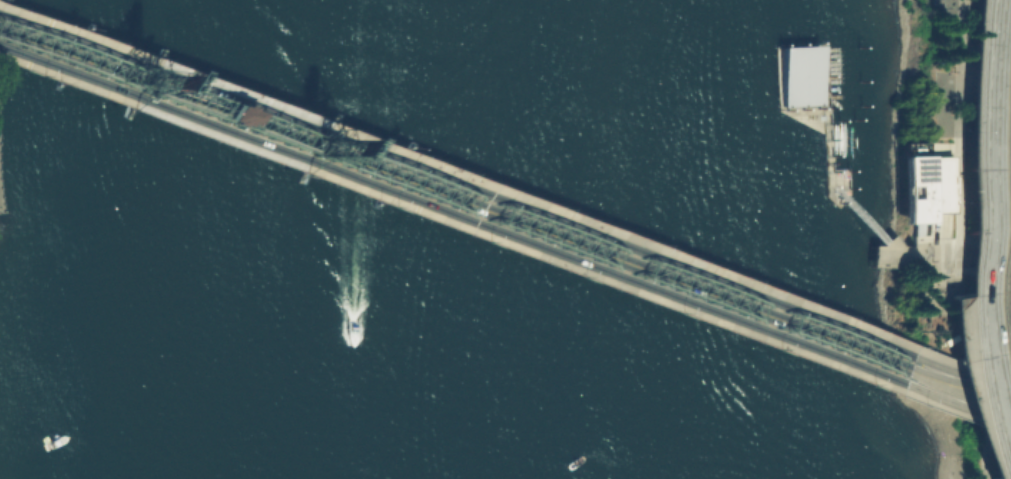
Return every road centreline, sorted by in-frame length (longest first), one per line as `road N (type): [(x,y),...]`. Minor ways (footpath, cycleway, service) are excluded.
road 1 (primary): [(929,358),(316,132)]
road 2 (primary): [(306,159),(918,387)]
road 3 (primary): [(923,373),(436,192)]
road 4 (motorway): [(990,0),(979,126),(990,325)]
road 5 (primary): [(316,132),(147,69)]
road 6 (primary): [(311,146),(142,83)]
road 7 (primary): [(137,97),(306,159)]
road 8 (primary): [(147,69),(0,14)]
road 9 (primary): [(142,83),(0,30)]
road 10 (primary): [(0,46),(137,97)]
road 11 (primary): [(436,192),(311,146)]
road 12 (motorway): [(990,325),(1010,449)]

